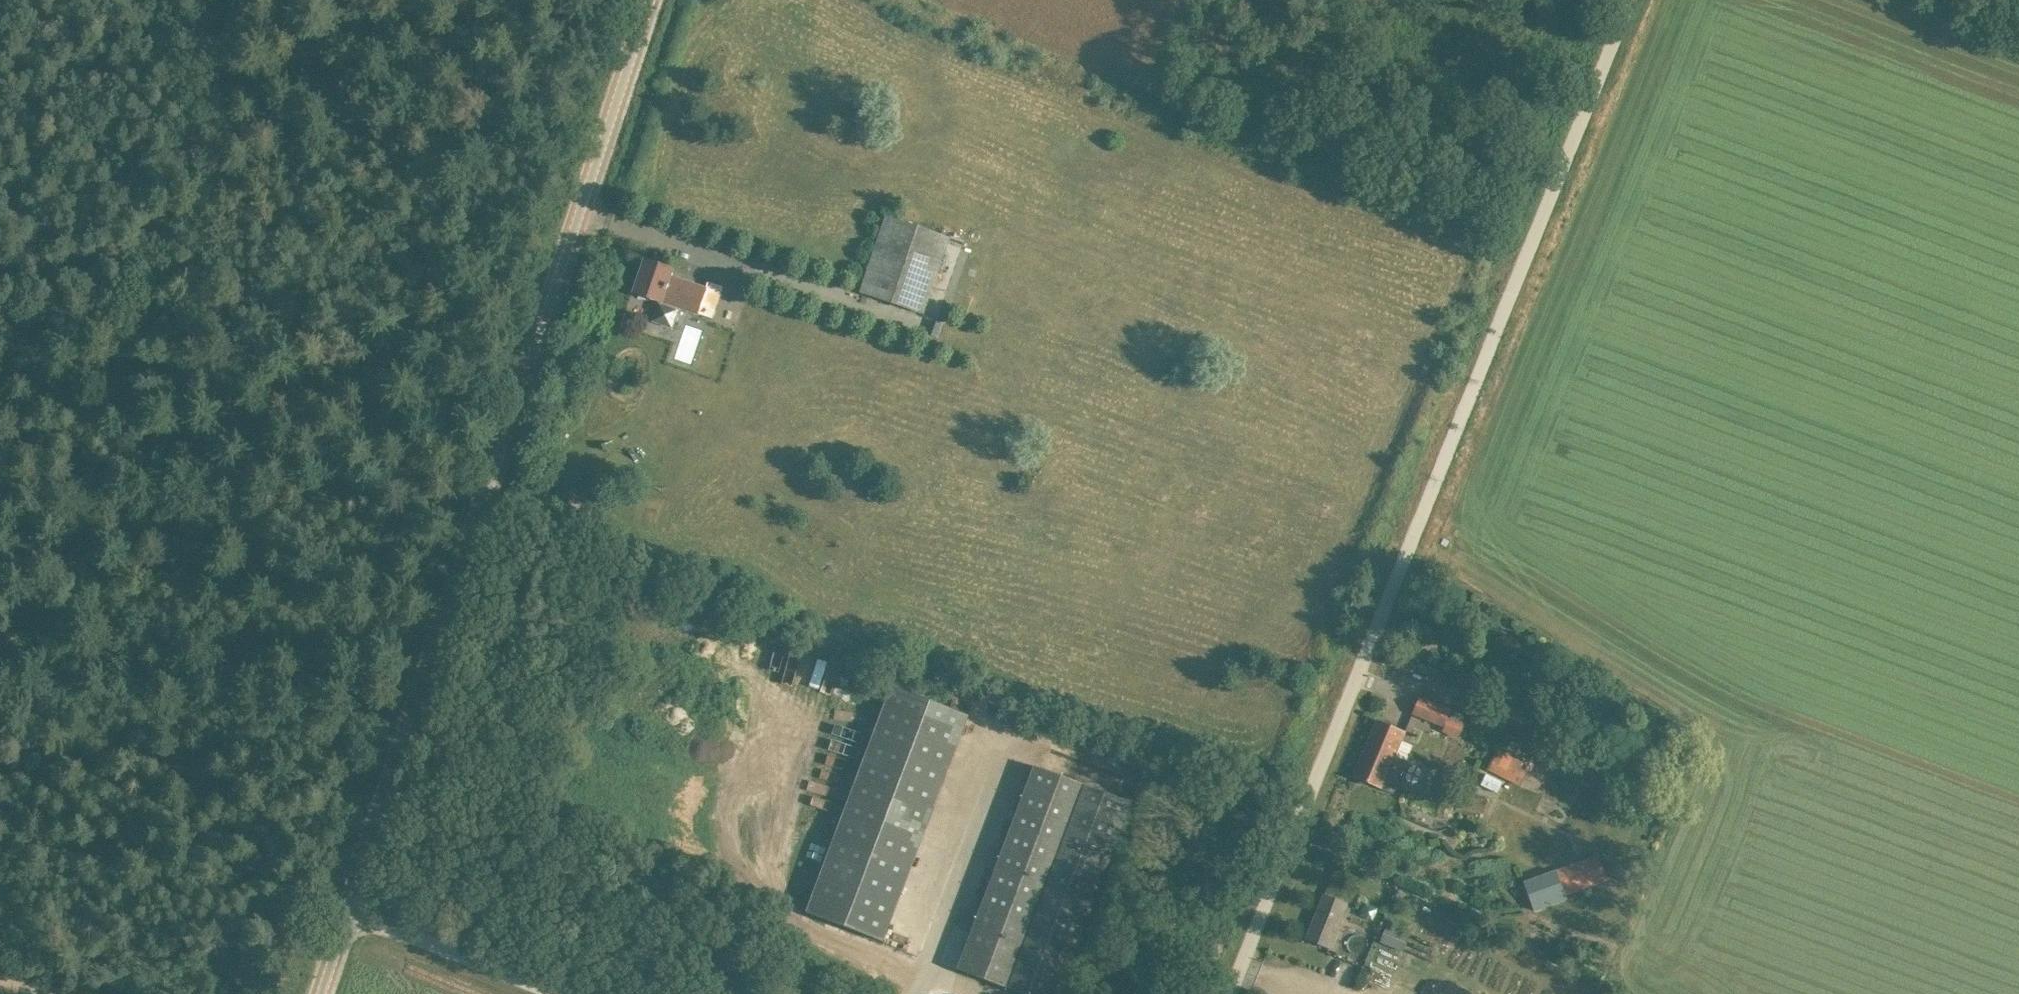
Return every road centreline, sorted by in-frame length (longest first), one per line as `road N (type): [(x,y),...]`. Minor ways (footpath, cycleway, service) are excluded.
road 1 (unclassified): [(1231,993),(1637,0)]
road 2 (tertiary): [(348,911),(651,0)]
road 3 (track): [(256,0),(0,798)]
road 4 (unclassified): [(559,993),(348,911)]
road 5 (track): [(0,339),(150,331)]

